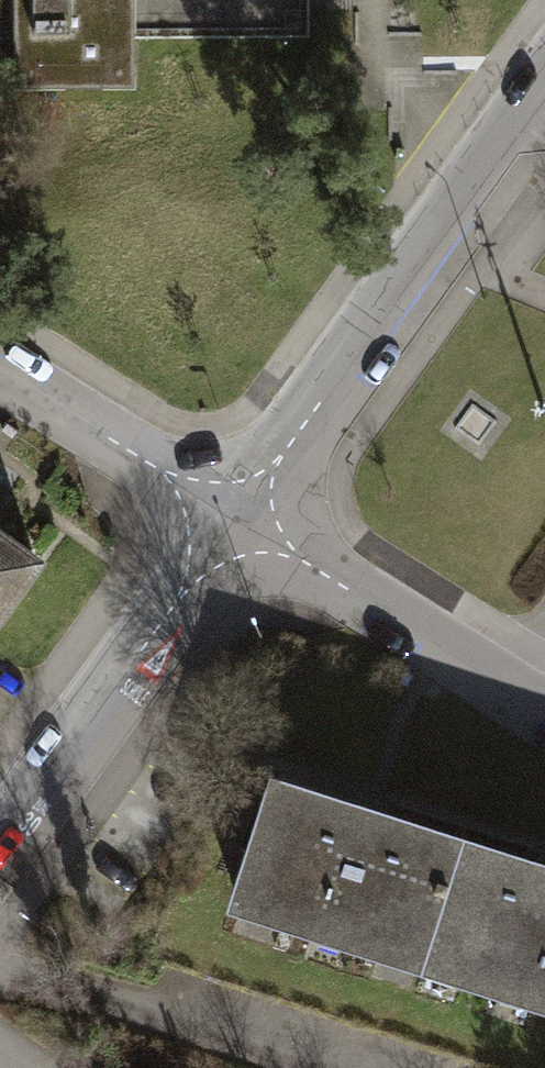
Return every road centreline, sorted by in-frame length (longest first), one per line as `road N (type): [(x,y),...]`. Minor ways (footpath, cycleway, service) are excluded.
road 1 (residential): [(244,526),(544,100)]
road 2 (residential): [(0,852),(244,526)]
road 3 (residential): [(244,526),(544,715)]
road 4 (residential): [(0,369),(244,526)]

